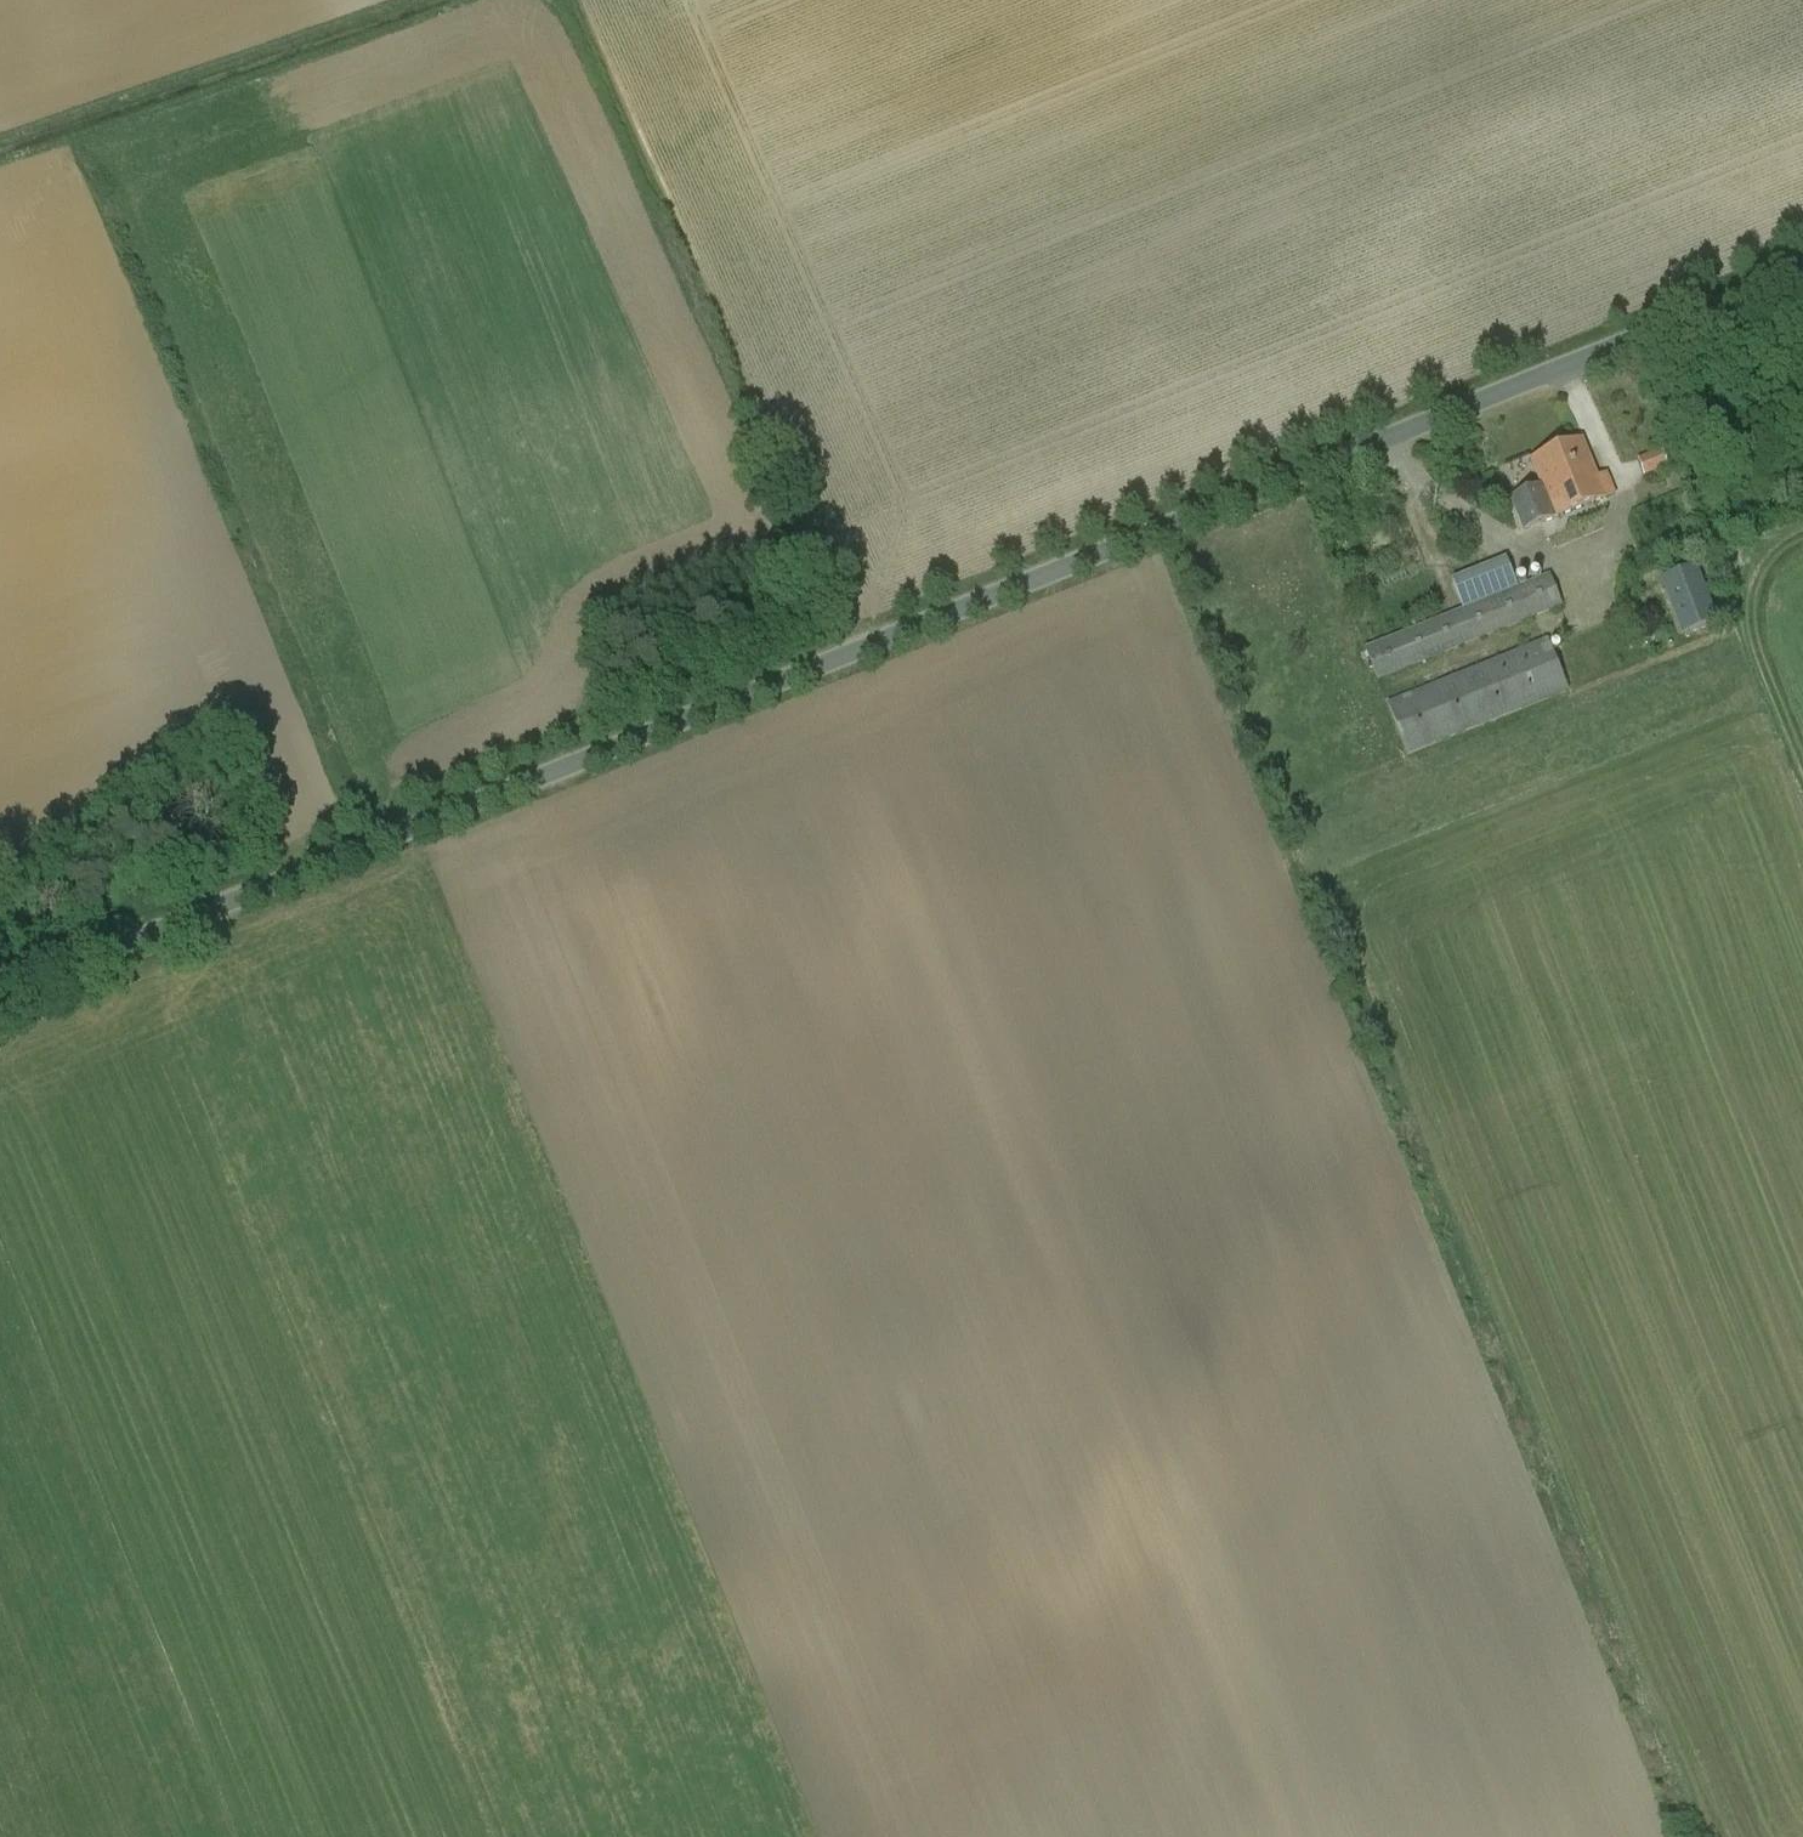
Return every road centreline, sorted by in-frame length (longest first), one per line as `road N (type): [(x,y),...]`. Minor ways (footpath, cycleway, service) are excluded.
road 1 (unclassified): [(0,993),(1802,271)]

